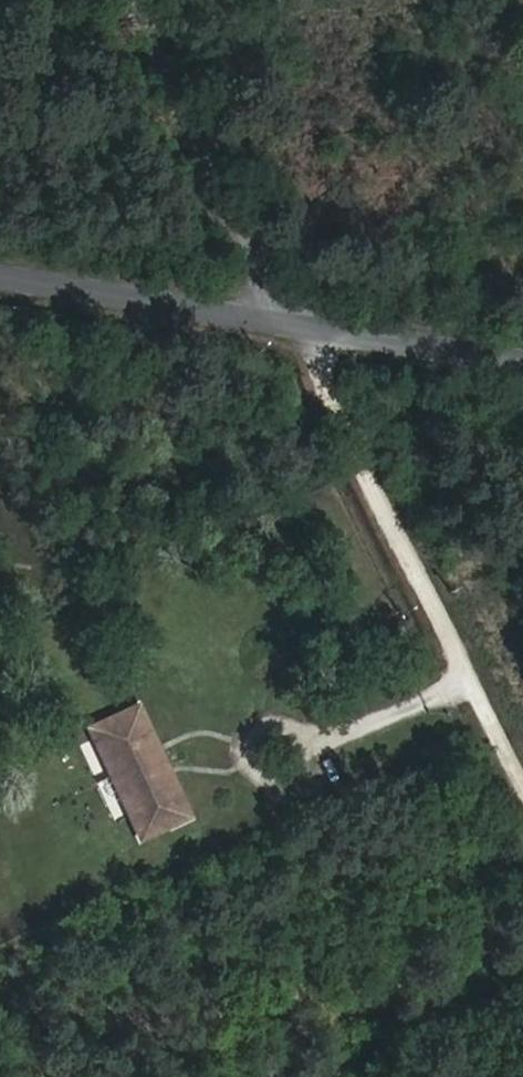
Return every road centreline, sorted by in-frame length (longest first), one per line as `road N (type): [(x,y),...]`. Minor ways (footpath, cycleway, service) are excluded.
road 1 (track): [(522,790),(128,0)]
road 2 (unclassified): [(0,270),(522,355)]

